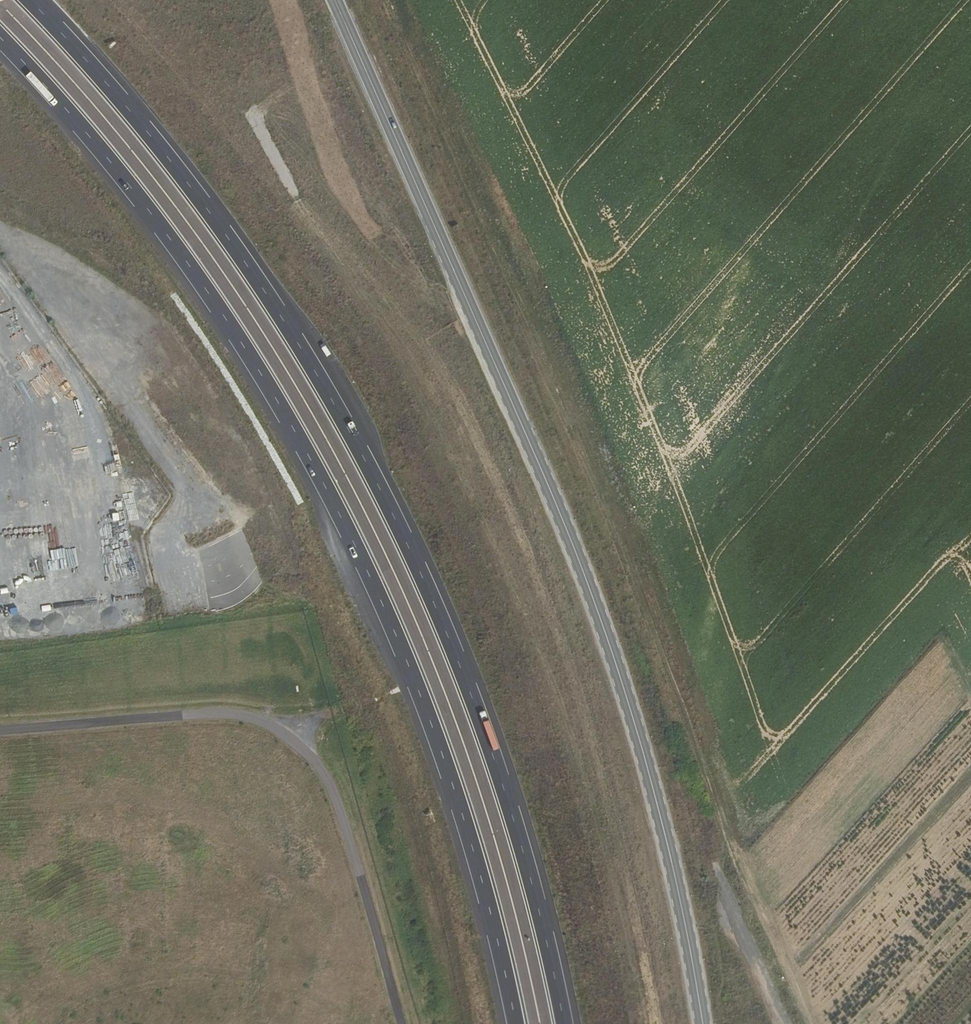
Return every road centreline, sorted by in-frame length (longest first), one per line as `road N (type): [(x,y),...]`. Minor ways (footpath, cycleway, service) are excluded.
road 1 (trunk): [(564,1023),(500,761),(361,445),(264,280),(130,107),(29,0)]
road 2 (trunk): [(0,41),(86,132),(175,245),(306,451),(446,770),(483,880),(514,1023)]
road 3 (secondary): [(702,1023),(660,808),(603,619),(338,0)]
road 4 (track): [(546,274),(484,126),(501,0)]

